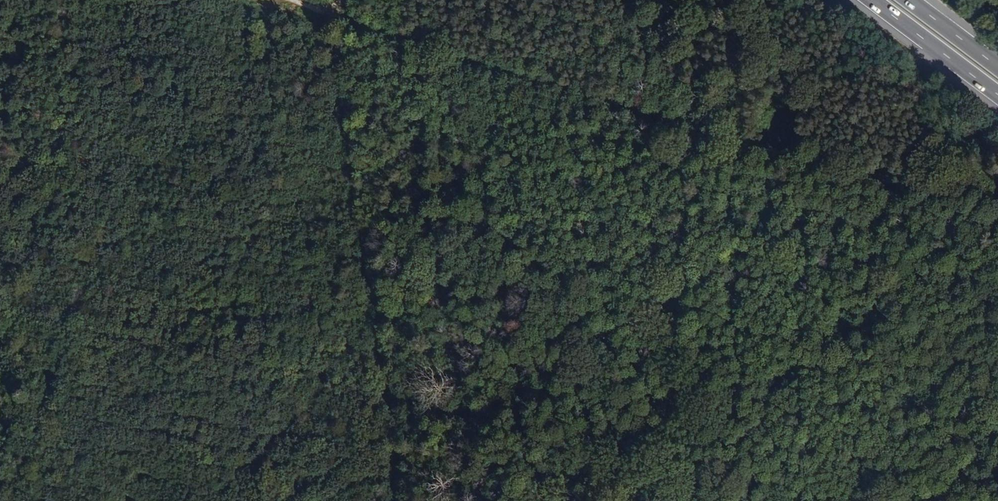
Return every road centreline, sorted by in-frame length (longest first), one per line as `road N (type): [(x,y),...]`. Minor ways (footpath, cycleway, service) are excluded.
road 1 (motorway): [(872,0),(997,95)]

